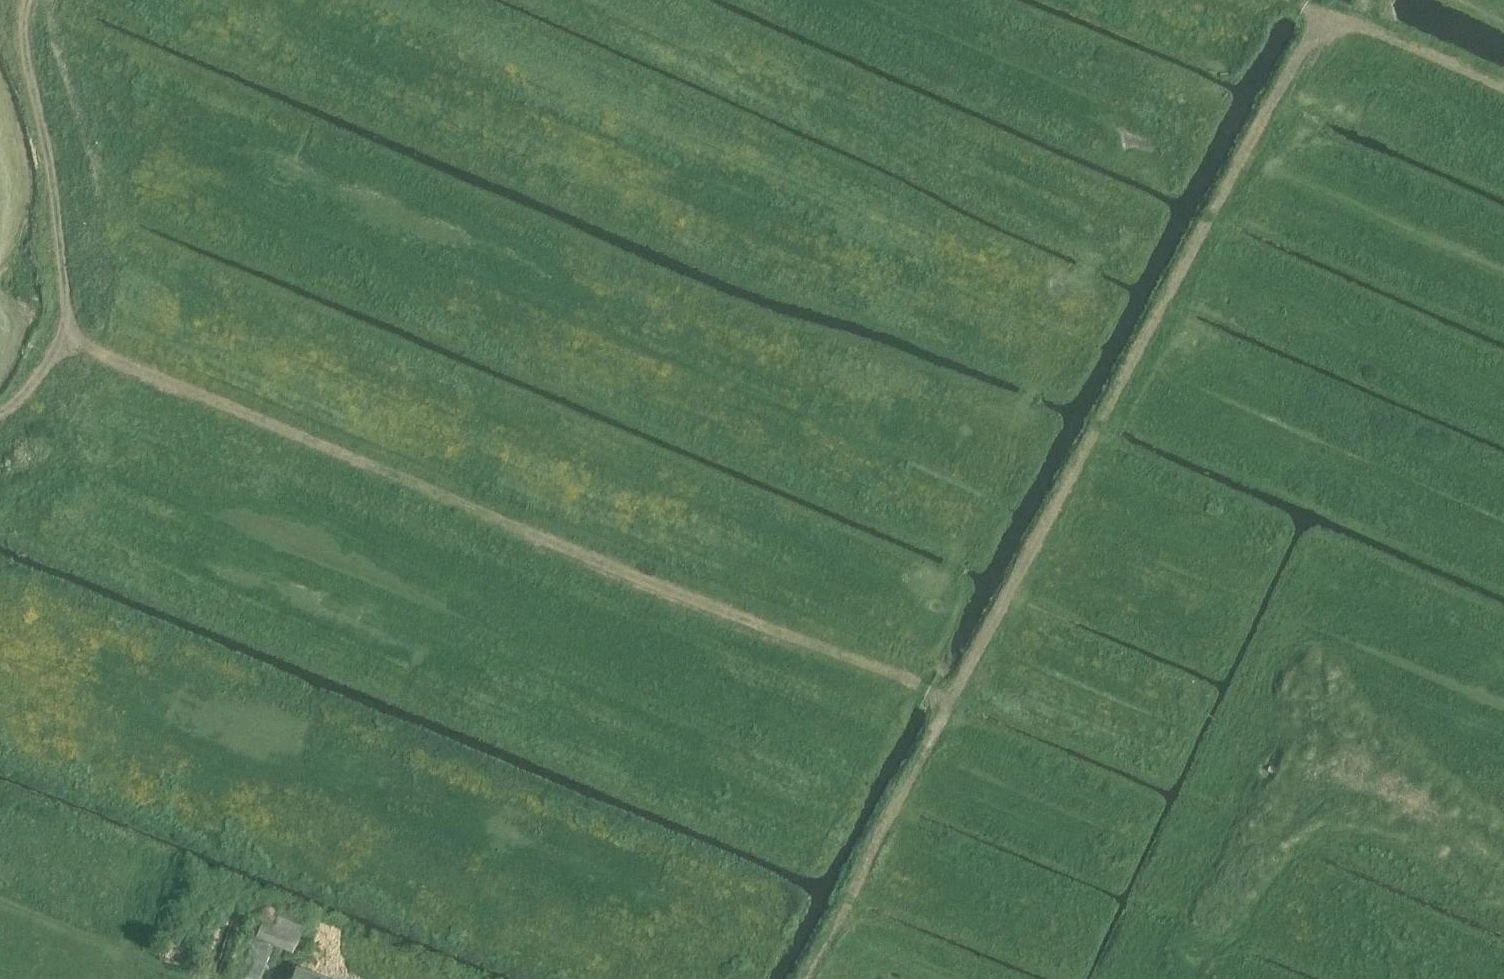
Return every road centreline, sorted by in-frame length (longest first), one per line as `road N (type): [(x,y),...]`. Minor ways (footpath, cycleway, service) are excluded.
road 1 (track): [(804,978),(948,697),(1326,11)]
road 2 (track): [(948,697),(187,389),(64,329)]
road 3 (track): [(0,415),(53,358),(67,304),(25,45),(28,0)]
road 4 (track): [(1326,11),(1503,84)]

